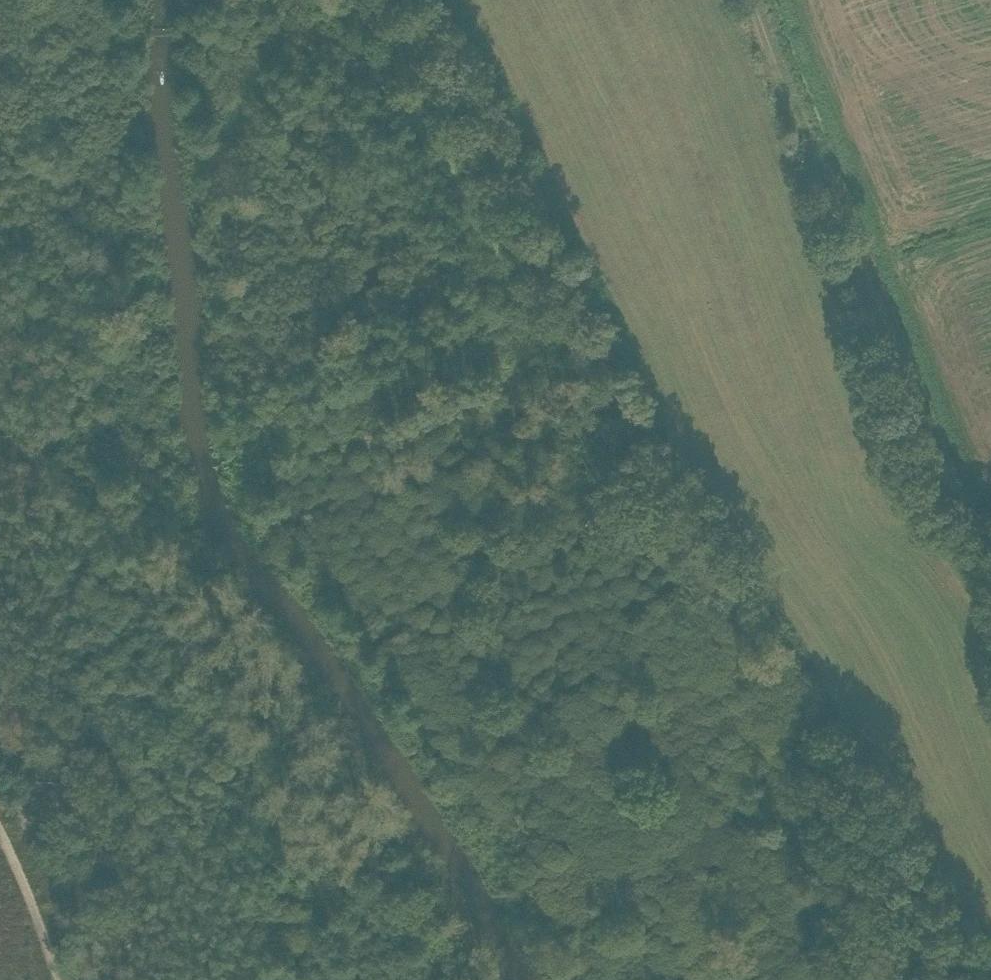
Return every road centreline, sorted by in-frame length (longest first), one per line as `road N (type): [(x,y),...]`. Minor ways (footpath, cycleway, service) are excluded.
road 1 (track): [(746,0),(939,516),(990,518)]

